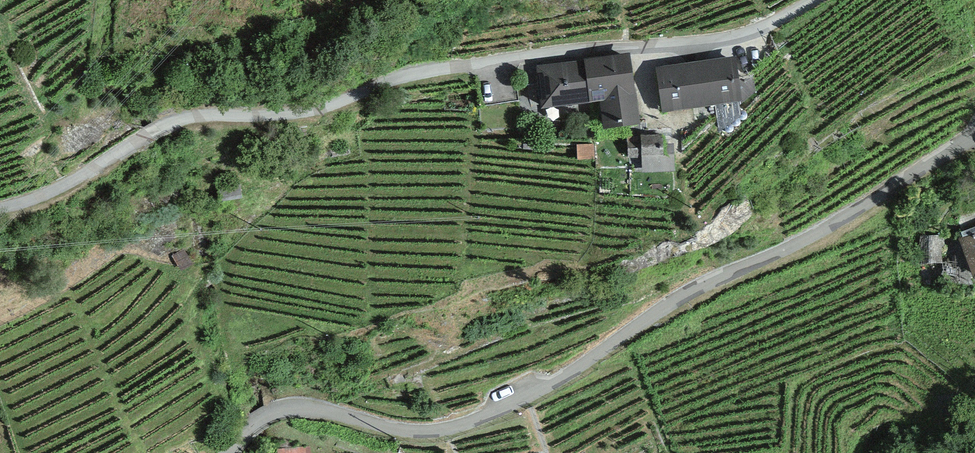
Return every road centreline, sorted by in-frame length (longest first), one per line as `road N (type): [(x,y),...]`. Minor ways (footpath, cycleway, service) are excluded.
road 1 (residential): [(813,0),(733,37),(521,56),(413,75),(316,109),(179,120),(85,174),(0,206)]
road 2 (unclassified): [(974,136),(813,234),(667,304),(558,381),(479,419),(422,430),(296,404),(268,410),(226,452)]

